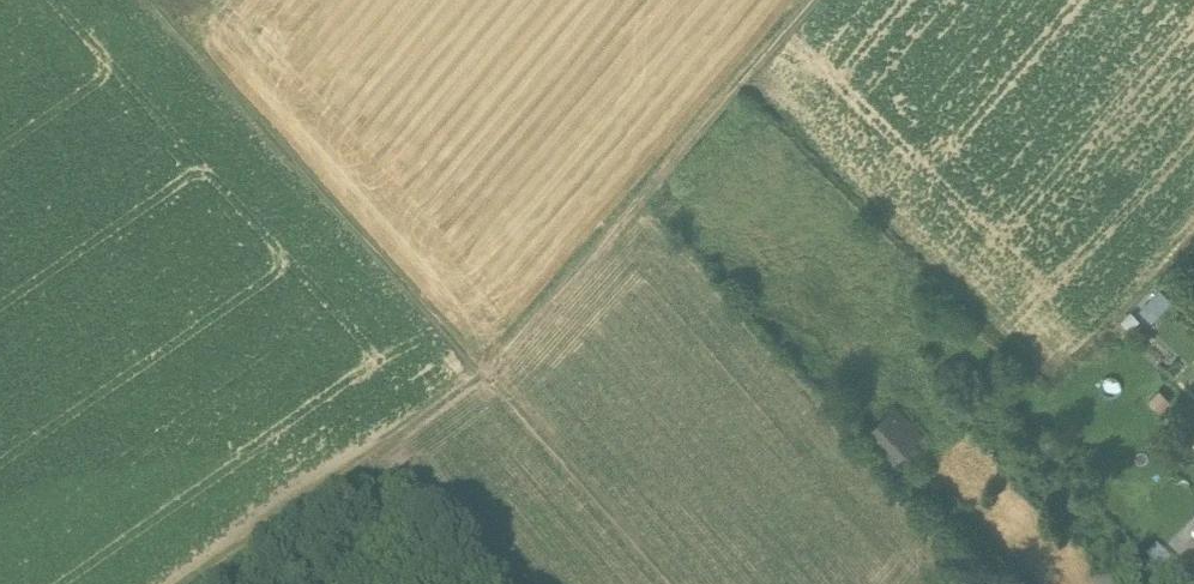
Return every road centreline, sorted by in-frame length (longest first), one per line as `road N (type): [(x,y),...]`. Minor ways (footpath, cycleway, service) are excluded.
road 1 (track): [(194,583),(489,379),(817,0)]
road 2 (track): [(140,0),(669,583)]

